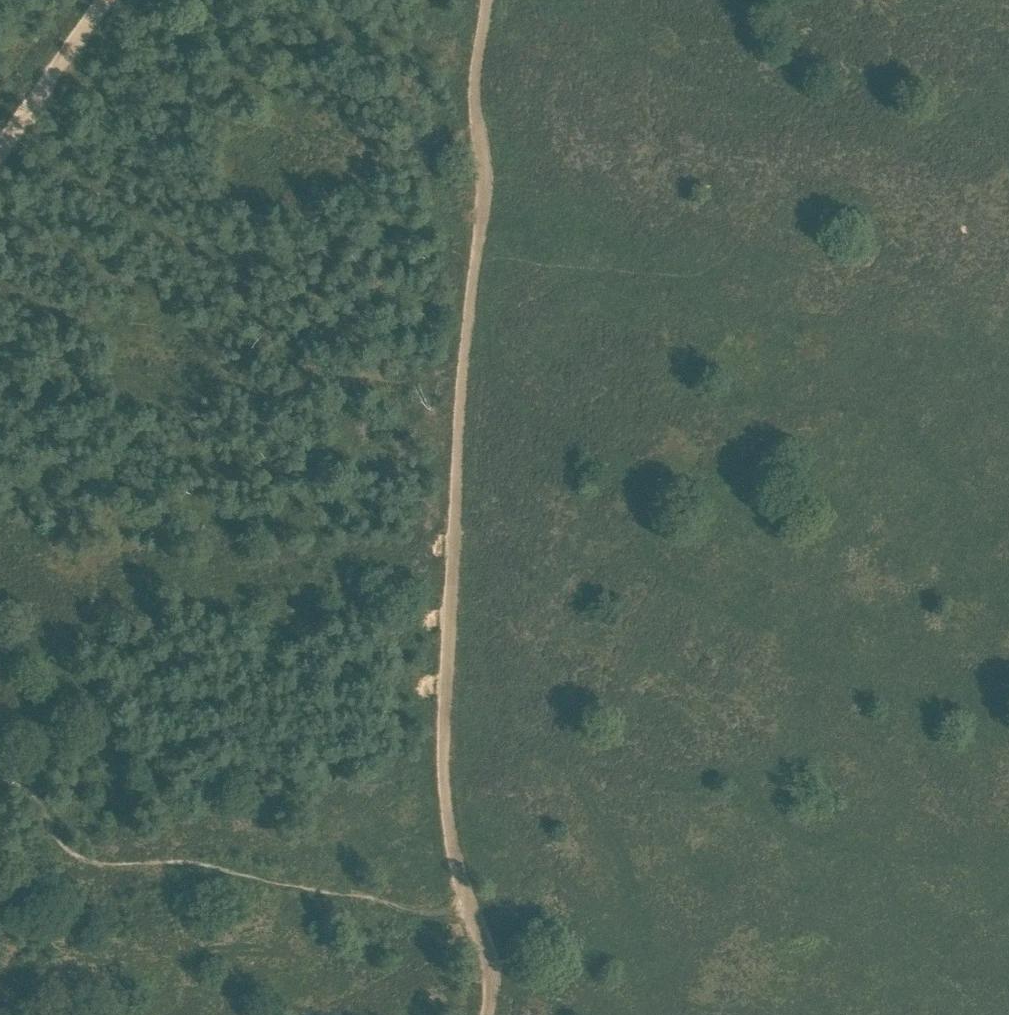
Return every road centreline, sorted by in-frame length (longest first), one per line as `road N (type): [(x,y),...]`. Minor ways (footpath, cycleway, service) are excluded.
road 1 (track): [(488,0),(475,91),(479,235),(442,739),(460,894),(489,951),(487,1014)]
road 2 (track): [(103,0),(0,144)]

